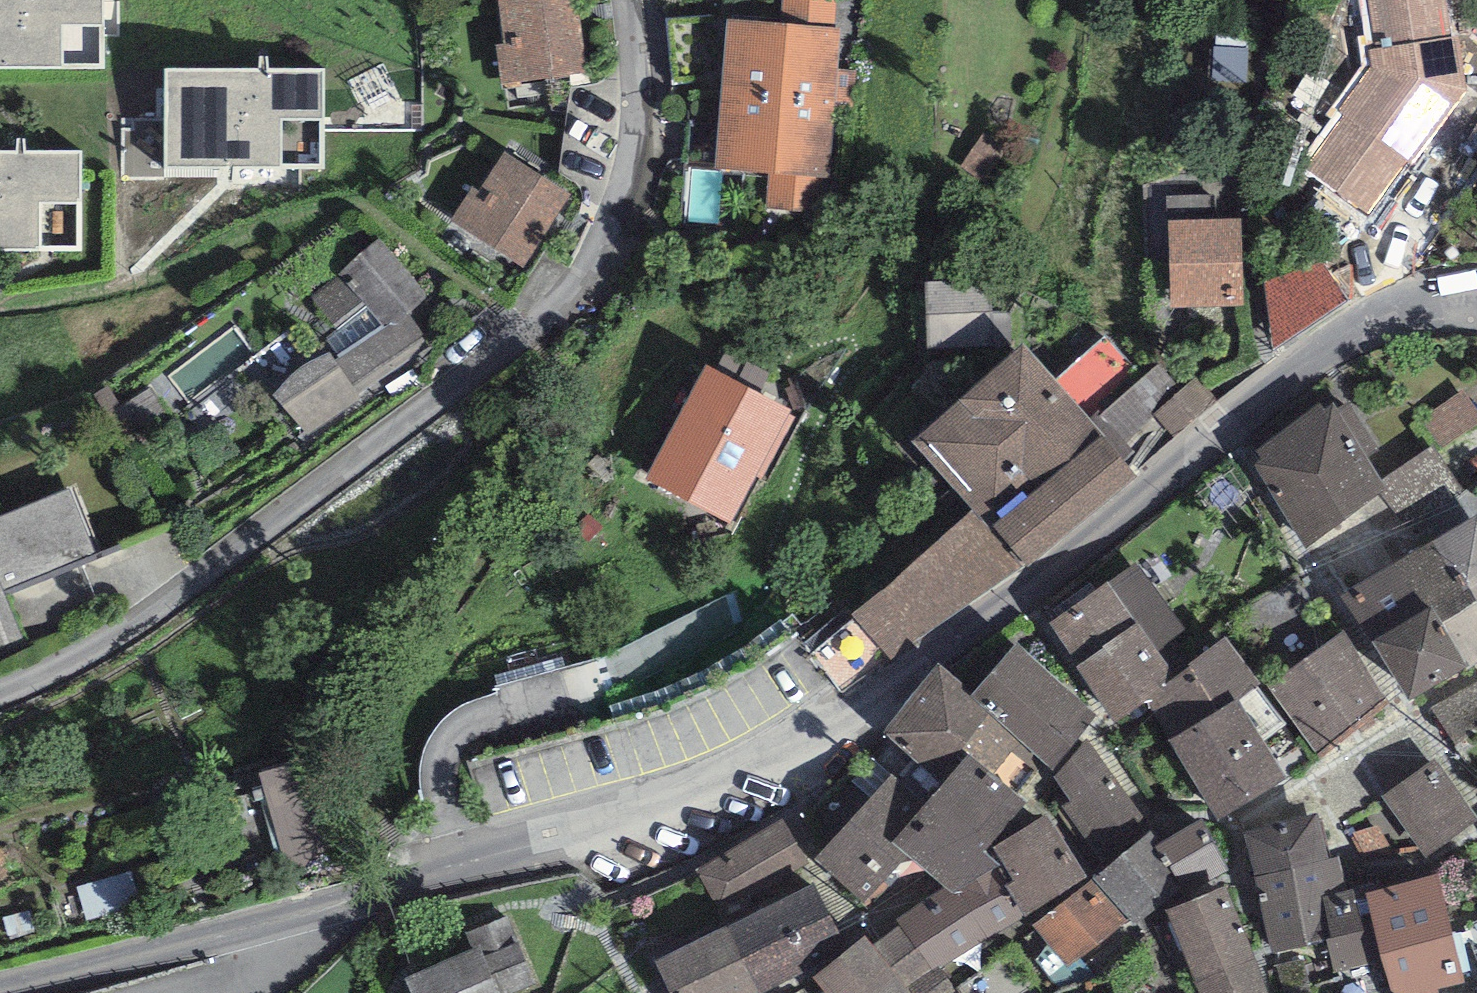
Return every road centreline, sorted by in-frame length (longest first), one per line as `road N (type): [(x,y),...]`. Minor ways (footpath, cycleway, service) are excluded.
road 1 (tertiary): [(1476,293),(1412,306),(1339,343),(1022,591),(839,712),(707,779),(417,882),(5,992)]
road 2 (residential): [(0,692),(144,617),(532,332),(570,292),(600,247),(624,184),(638,104),(631,0)]

